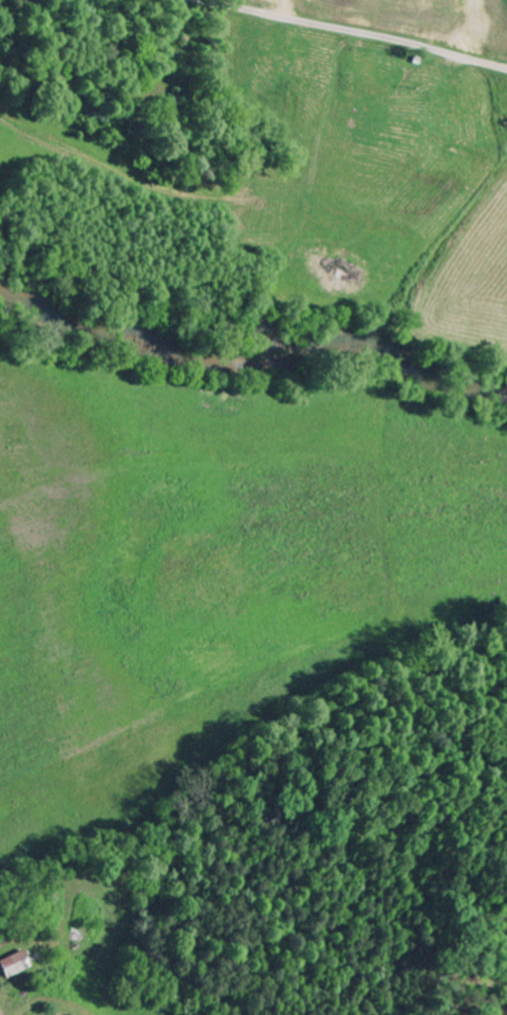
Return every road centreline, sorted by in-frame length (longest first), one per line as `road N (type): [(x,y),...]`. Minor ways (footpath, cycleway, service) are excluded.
road 1 (residential): [(506,66),(217,0)]

